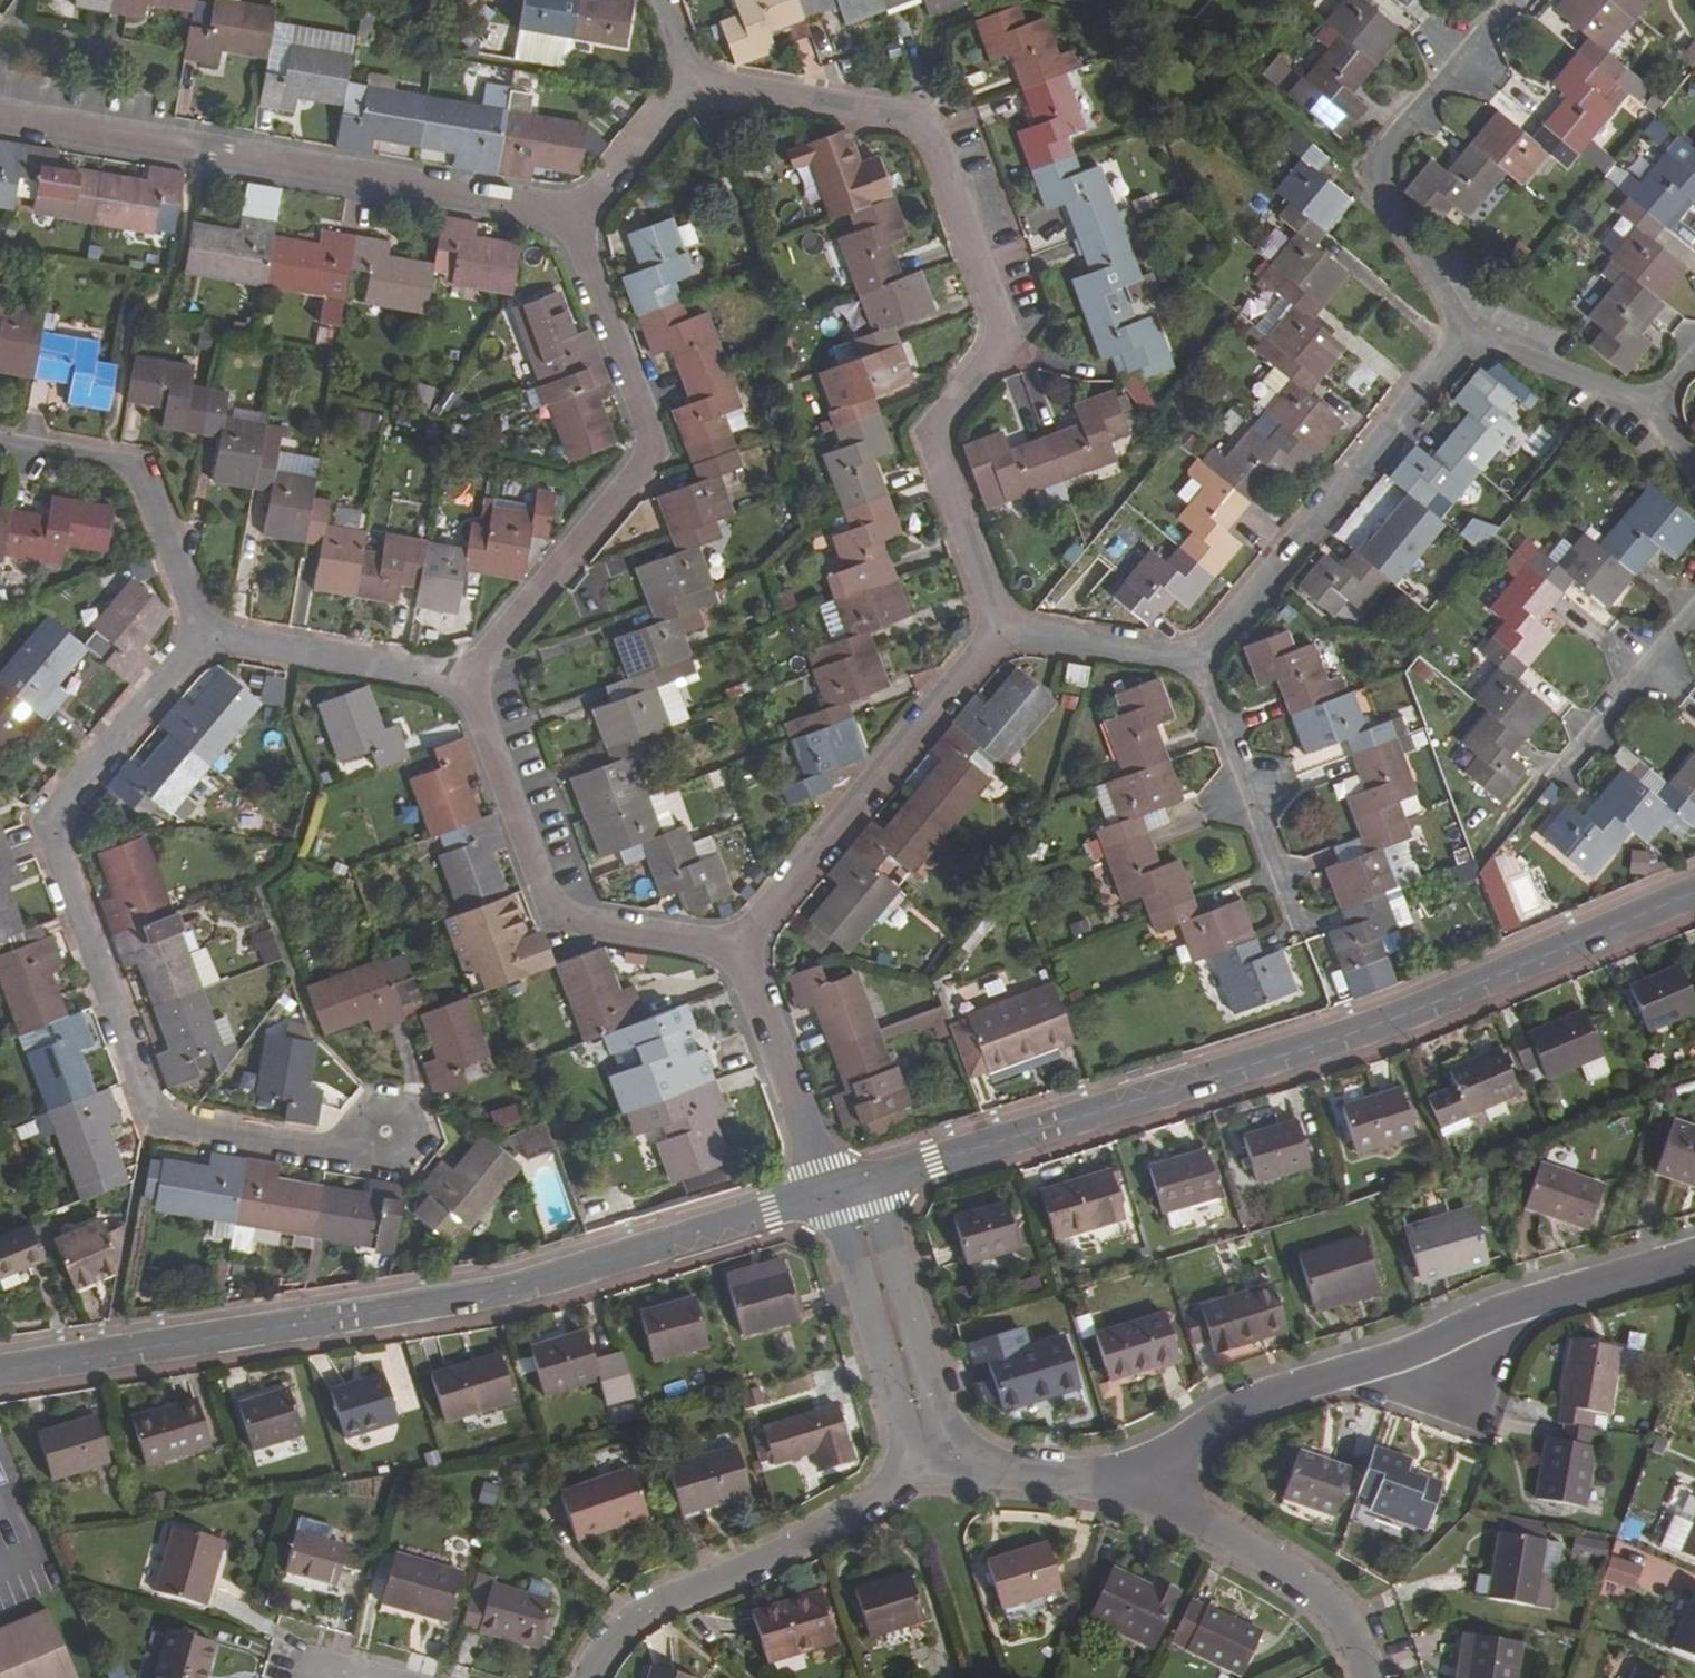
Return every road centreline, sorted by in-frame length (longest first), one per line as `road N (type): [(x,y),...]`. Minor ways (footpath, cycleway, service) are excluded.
road 1 (residential): [(1694,891),(1435,1006),(837,1196)]
road 2 (residential): [(837,1196),(555,1281),(0,1371)]
road 3 (residential): [(690,84),(922,121),(1003,324),(924,436),(995,636)]
road 4 (residential): [(367,1150),(149,1120),(41,830),(192,632)]
road 5 (residential): [(1694,1255),(1551,1296),(1349,1374),(1221,1429),(1127,1482)]
road 6 (residential): [(0,115),(576,222)]
road 7 (residential): [(576,222),(659,464),(460,678)]
road 8 (residential): [(460,678),(538,893),(571,920),(737,944)]
road 9 (residential): [(1463,341),(1194,659)]
road 10 (residential): [(1505,0),(1370,171),(1463,341)]
road 11 (residential): [(924,1449),(880,1501),(647,1612),(602,1658),(598,1677)]
road 12 (residential): [(995,636),(737,944)]
road 13 (residential): [(1127,1482),(1343,1617),(1374,1677)]
road 14 (unclassified): [(192,632),(135,463),(0,441)]
road 15 (residential): [(1291,921),(1194,659)]
road 16 (unclassified): [(192,632),(460,678)]
road 17 (residential): [(737,944),(837,1196)]
road 18 (residential): [(837,1196),(924,1449)]
road 19 (residential): [(1557,771),(1694,602)]
road 20 (residential): [(924,1449),(1127,1482)]
road 21 (residential): [(1194,659),(995,636)]
road 22 (residential): [(1651,407),(1463,341)]
road 23 (residential): [(576,222),(690,84)]

